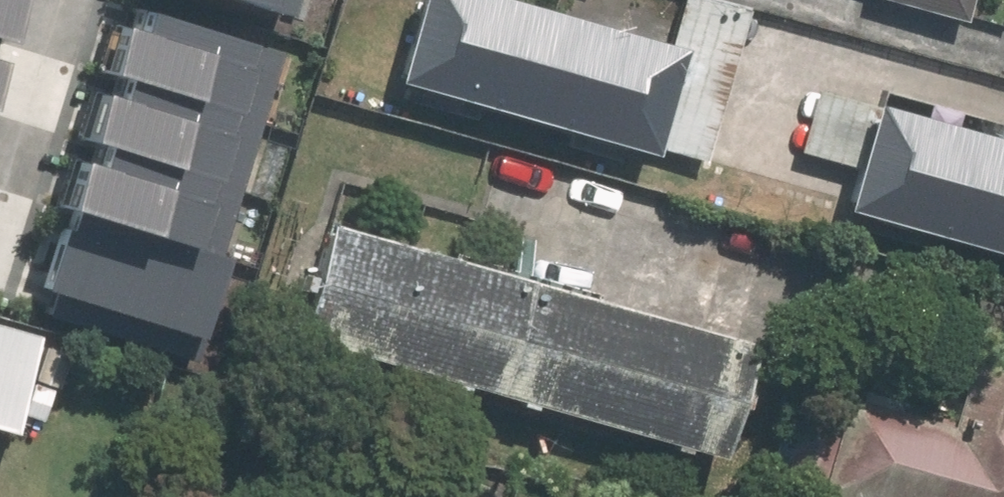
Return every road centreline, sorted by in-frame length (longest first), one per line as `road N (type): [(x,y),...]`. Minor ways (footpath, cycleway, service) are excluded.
road 1 (residential): [(47,0),(0,152)]

